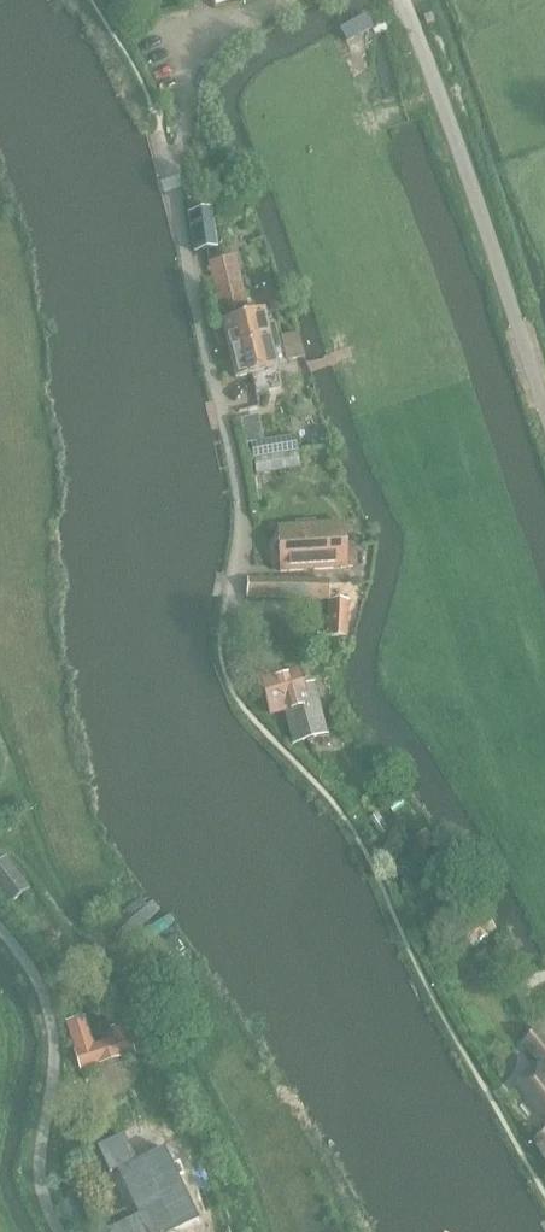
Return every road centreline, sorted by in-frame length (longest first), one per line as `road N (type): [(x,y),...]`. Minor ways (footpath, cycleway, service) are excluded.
road 1 (unclassified): [(172,173),(209,55),(247,20),(284,0)]

